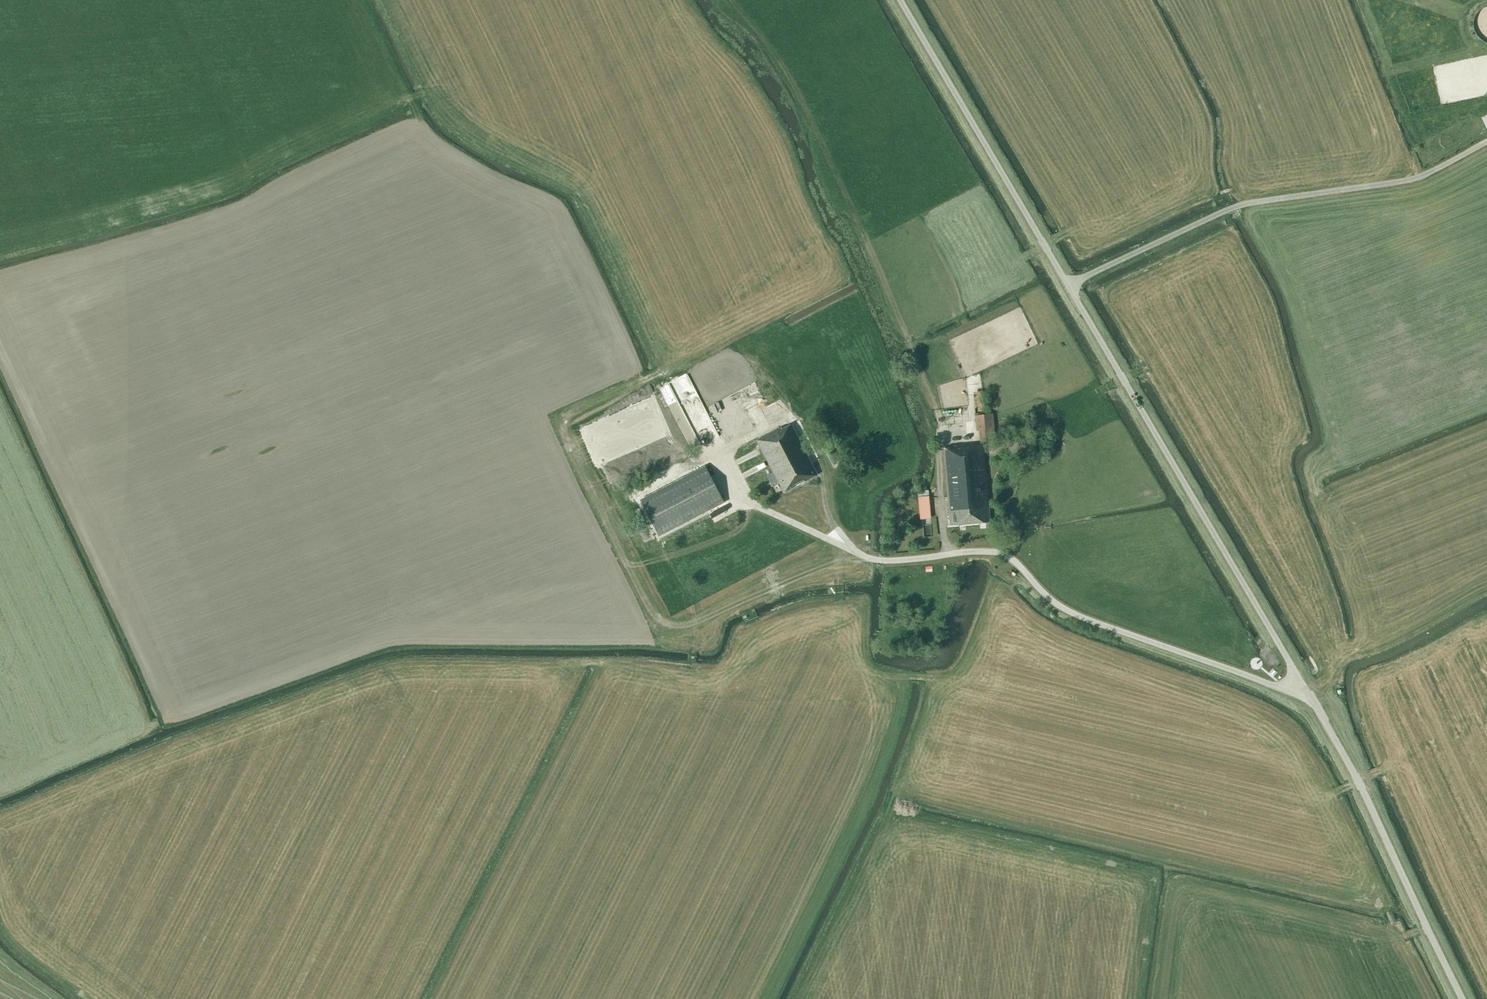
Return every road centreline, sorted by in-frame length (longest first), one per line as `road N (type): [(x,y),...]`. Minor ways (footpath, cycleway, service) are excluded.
road 1 (unclassified): [(1300,682),(900,0)]
road 2 (unclassified): [(1300,682),(1269,685),(1086,620),(998,552),(877,561),(759,507)]
road 3 (unclassified): [(1462,998),(1300,682)]

